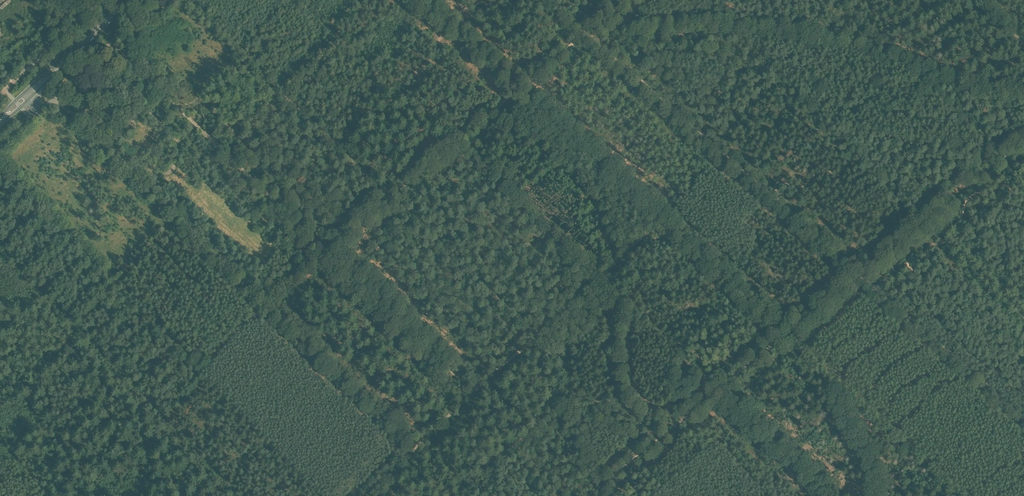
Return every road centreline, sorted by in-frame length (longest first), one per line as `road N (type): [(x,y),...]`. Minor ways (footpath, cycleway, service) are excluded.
road 1 (track): [(597,25),(729,24),(798,34),(1023,91)]
road 2 (track): [(969,495),(661,218)]
road 3 (track): [(550,0),(860,272)]
road 4 (track): [(391,196),(626,0)]
road 5 (track): [(1023,179),(844,0)]
road 6 (track): [(860,272),(1023,416)]
road 7 (track): [(326,249),(178,107)]
road 8 (track): [(475,389),(326,249)]
road 9 (track): [(524,347),(556,356),(577,396),(622,401),(657,416),(691,410)]
road 10 (track): [(598,276),(454,144)]
road 11 (track): [(660,217),(520,89)]
road 12 (track): [(717,389),(860,272)]
road 13 (track): [(200,374),(319,495)]
road 14 (track): [(710,395),(684,371),(675,343),(598,276)]
road 15 (track): [(833,495),(717,389)]
road 16 (track): [(362,495),(475,389)]
road 17 (track): [(918,227),(933,230),(1023,316)]
road 18 (primary): [(27,95),(128,0)]
road 19 (track): [(916,229),(1023,142)]

